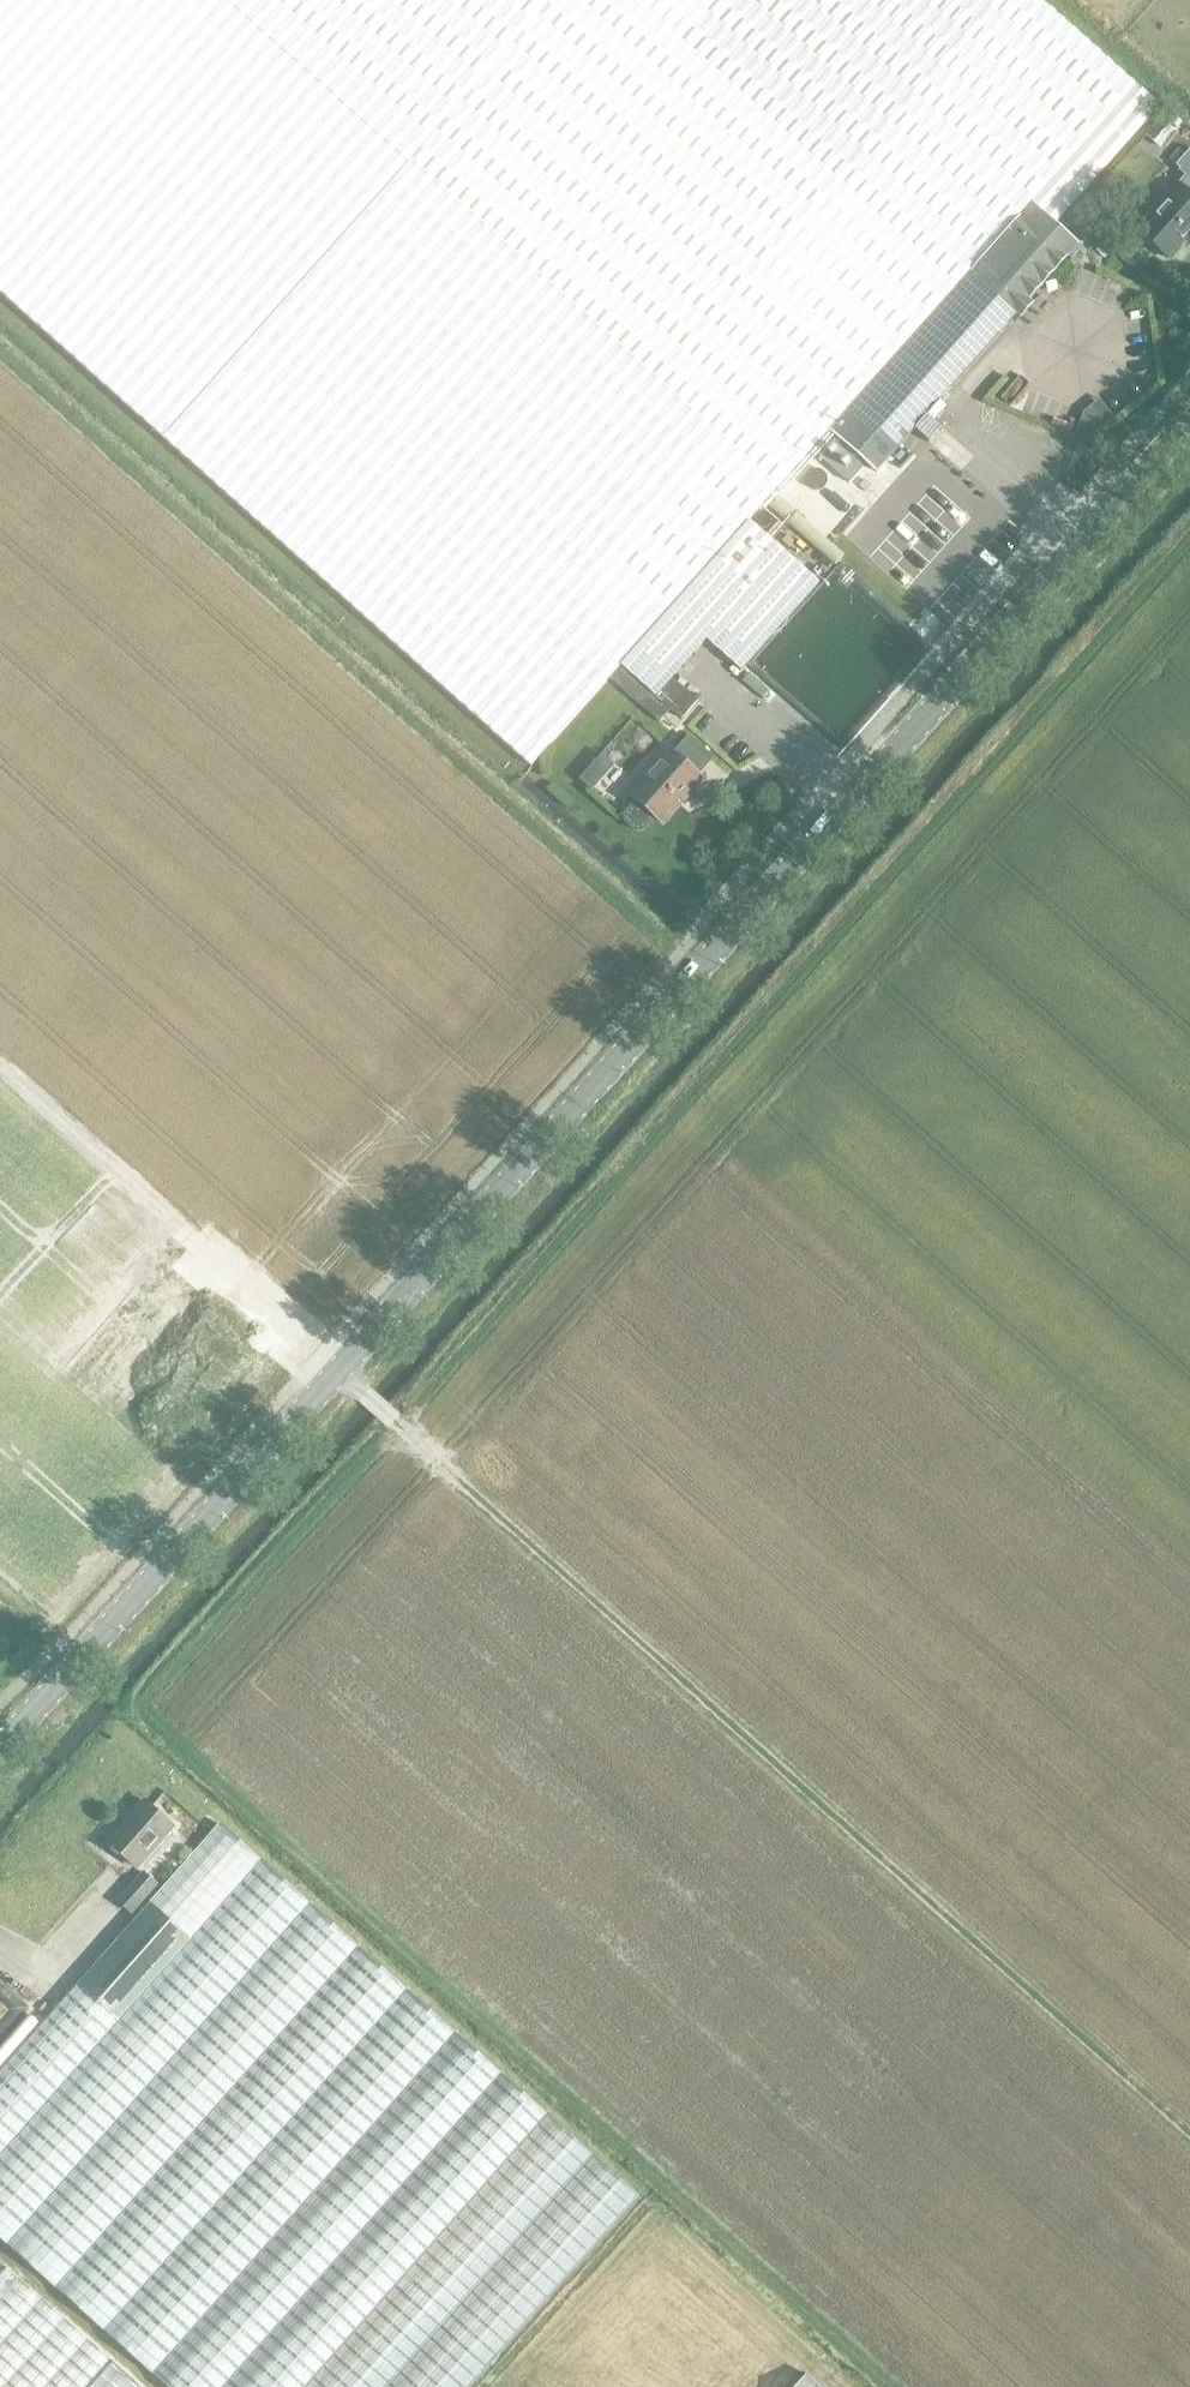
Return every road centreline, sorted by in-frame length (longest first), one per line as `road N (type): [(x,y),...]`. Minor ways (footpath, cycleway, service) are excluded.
road 1 (tertiary): [(0,1753),(337,1366),(1189,429)]
road 2 (track): [(1189,2132),(337,1366)]

